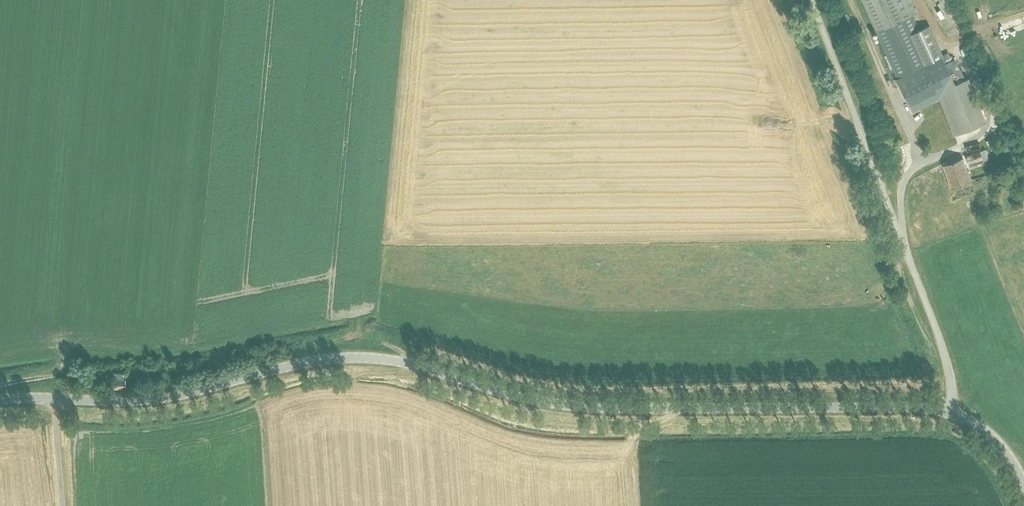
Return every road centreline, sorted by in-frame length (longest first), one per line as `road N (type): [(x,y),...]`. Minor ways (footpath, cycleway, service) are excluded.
road 1 (tertiary): [(948,413),(560,404),(369,357),(280,368),(148,399),(0,398)]
road 2 (unclassified): [(948,413),(953,390),(942,344),(811,0)]

